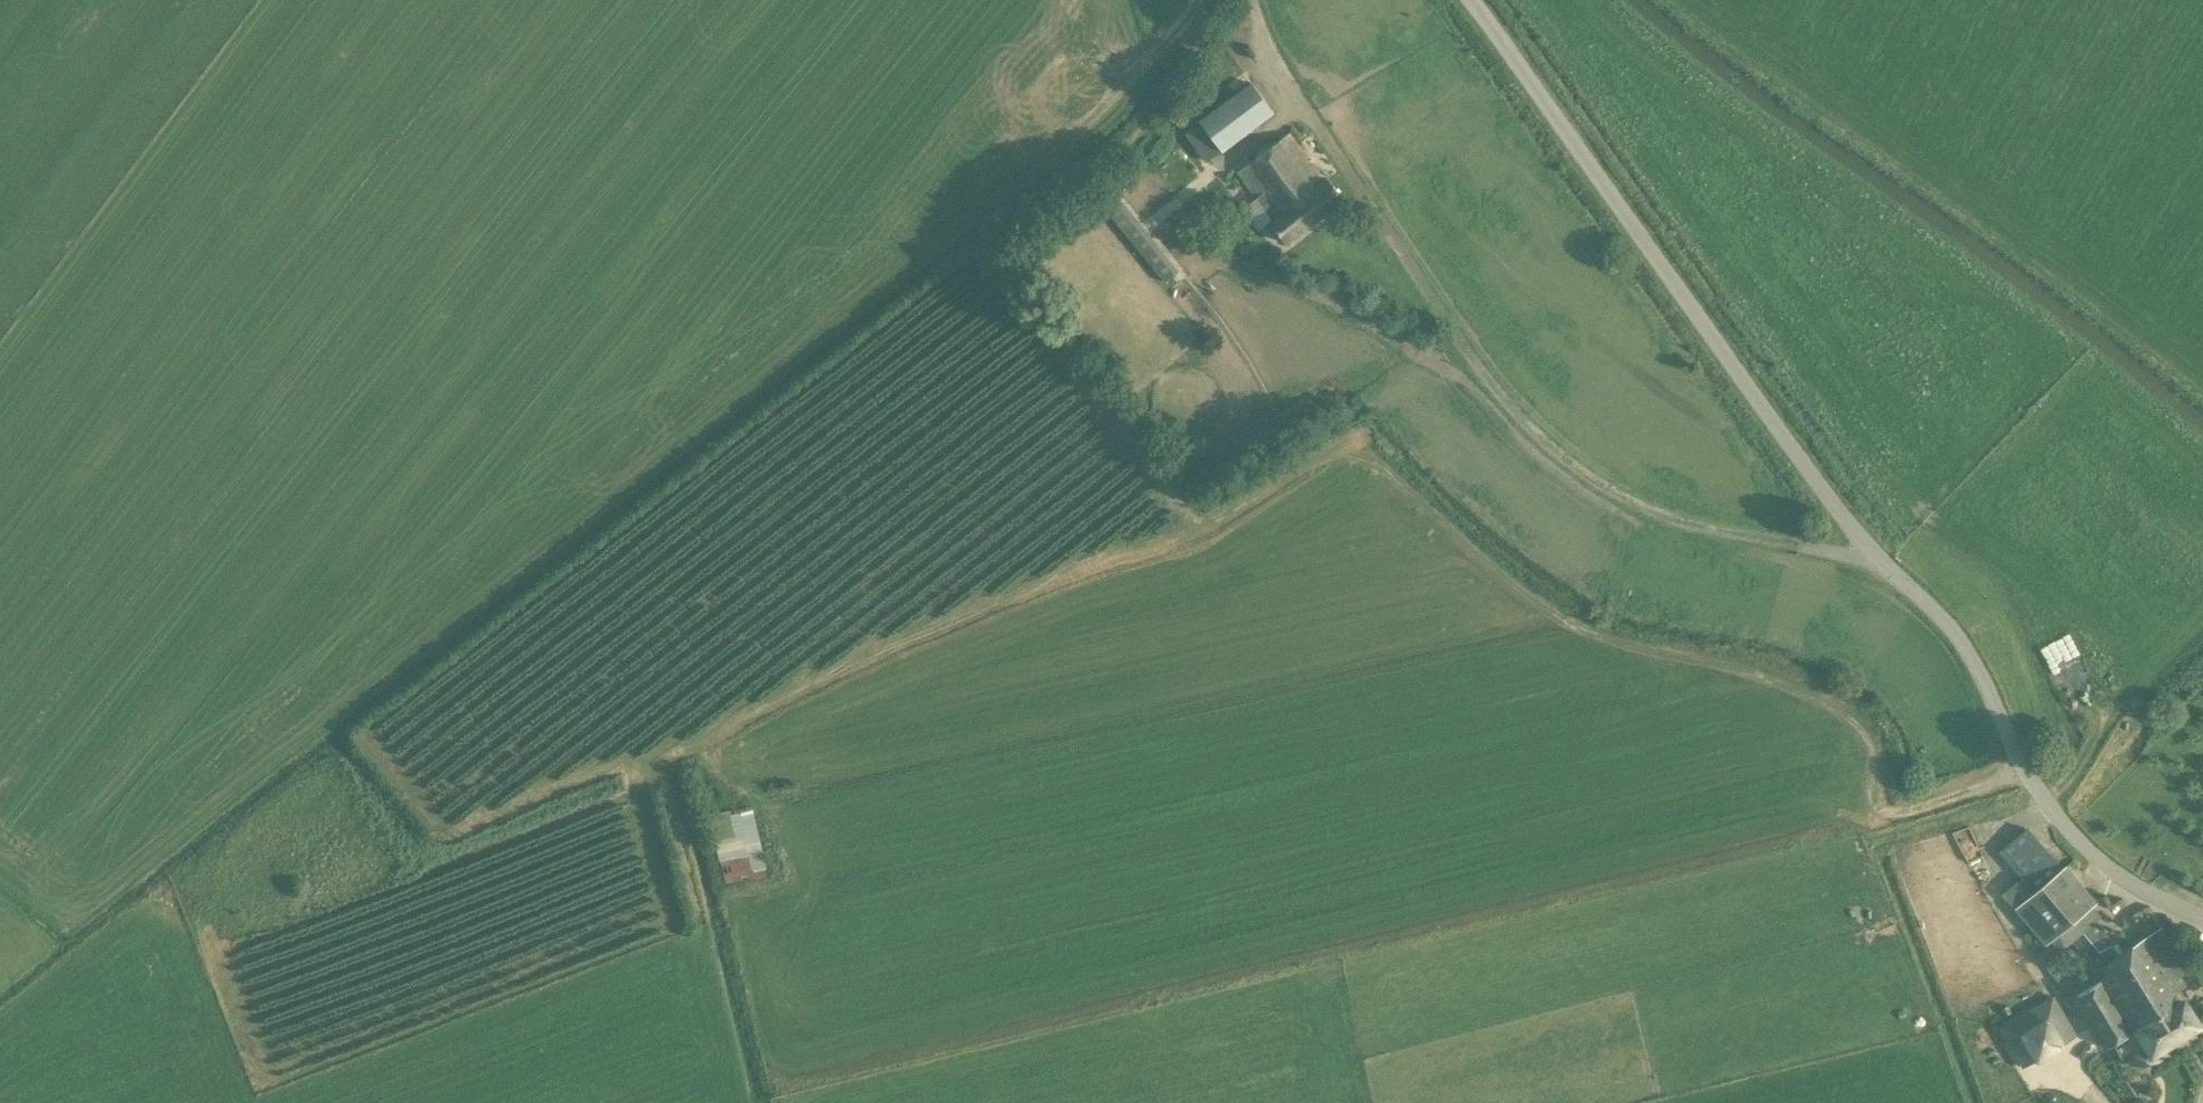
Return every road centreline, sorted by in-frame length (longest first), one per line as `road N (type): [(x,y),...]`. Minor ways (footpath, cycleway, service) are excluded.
road 1 (unclassified): [(2202,920),(2128,882),(2063,828),(1966,647),(1840,520),(1472,0)]

